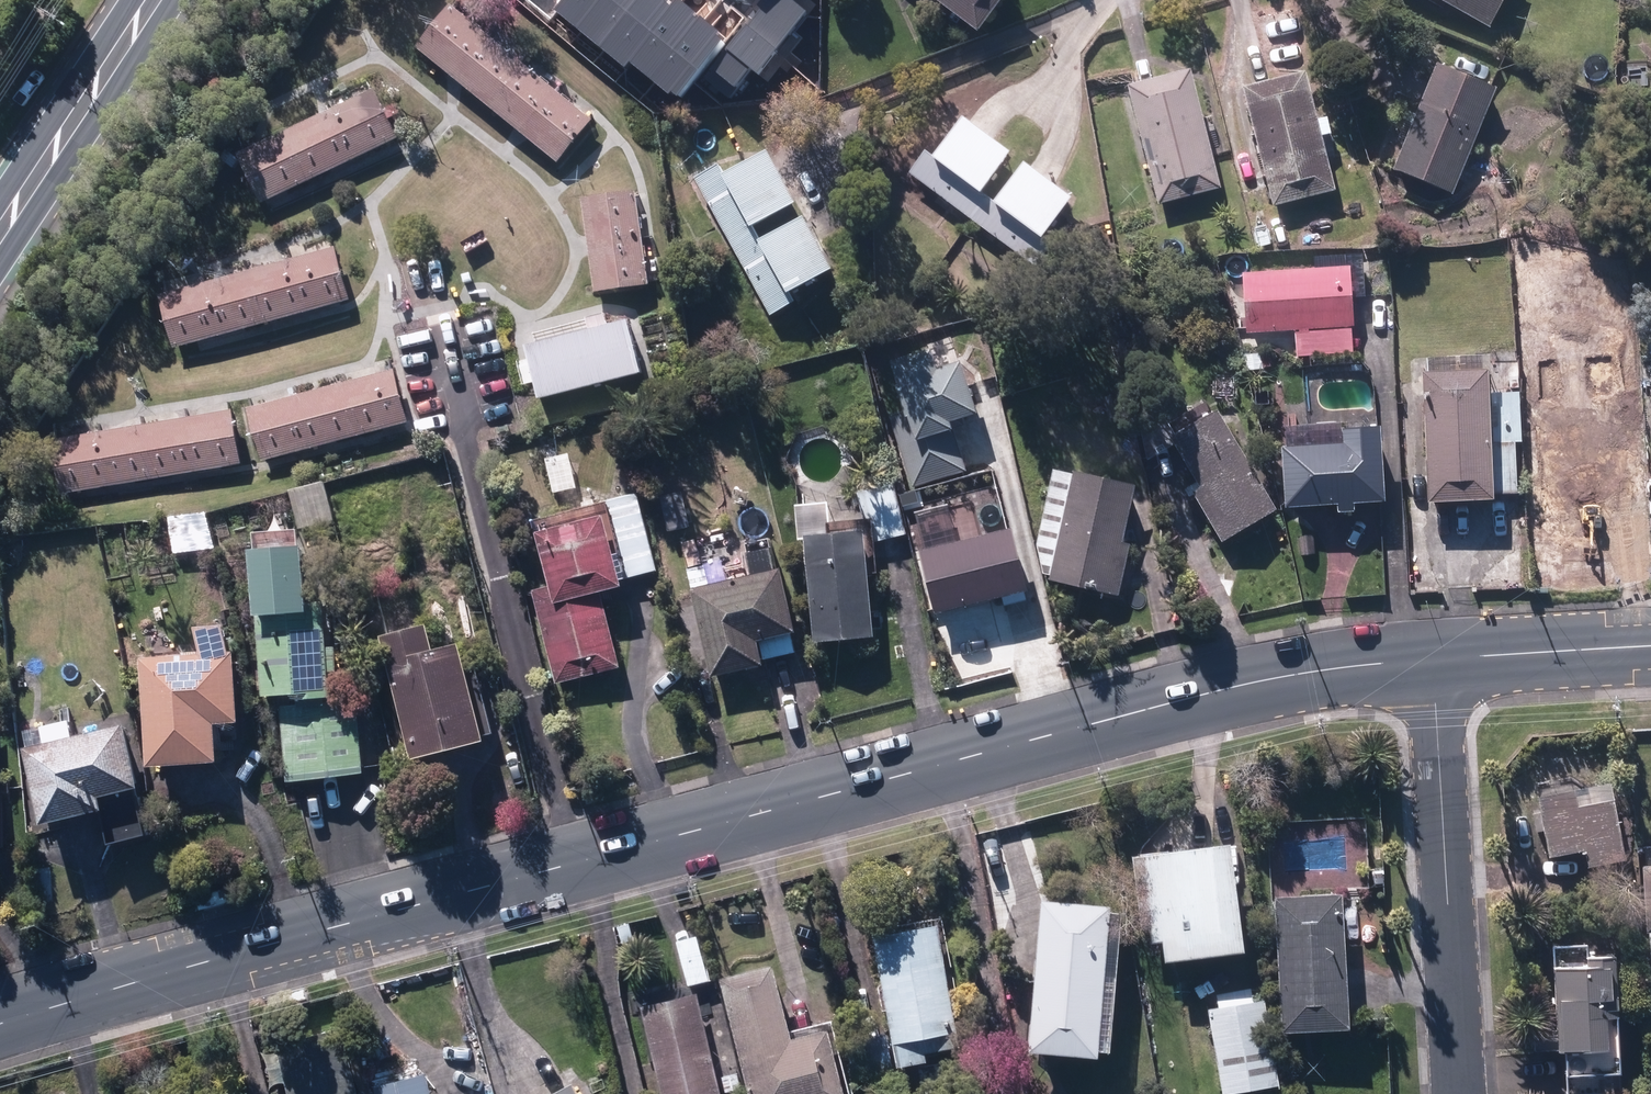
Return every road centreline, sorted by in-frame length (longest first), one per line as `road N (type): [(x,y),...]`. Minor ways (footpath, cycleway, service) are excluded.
road 1 (secondary): [(1441,664),(1243,683),(0,1024)]
road 2 (residential): [(1441,664),(1461,1093)]
road 3 (secondary): [(0,232),(154,0)]
road 4 (secondary): [(1650,653),(1441,664)]

